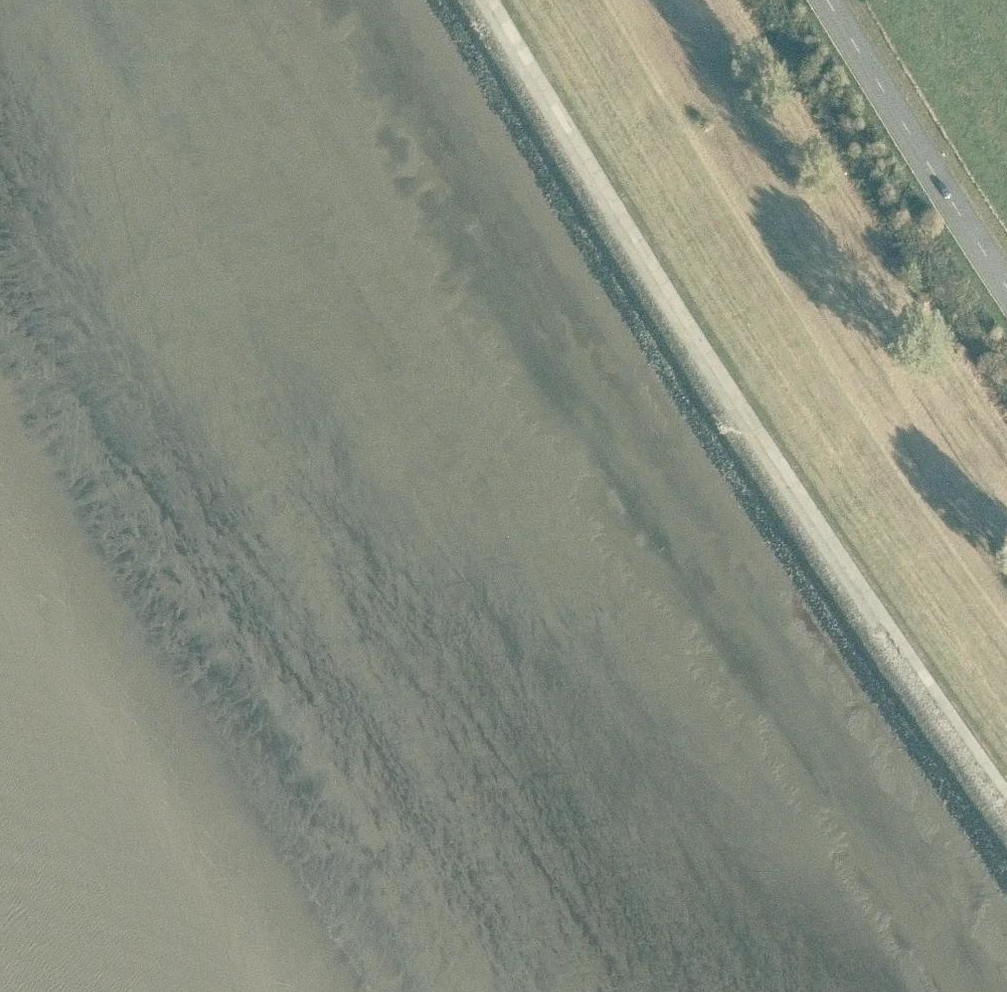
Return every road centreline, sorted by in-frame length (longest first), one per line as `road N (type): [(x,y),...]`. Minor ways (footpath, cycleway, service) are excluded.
road 1 (residential): [(821,0),(1006,287)]

